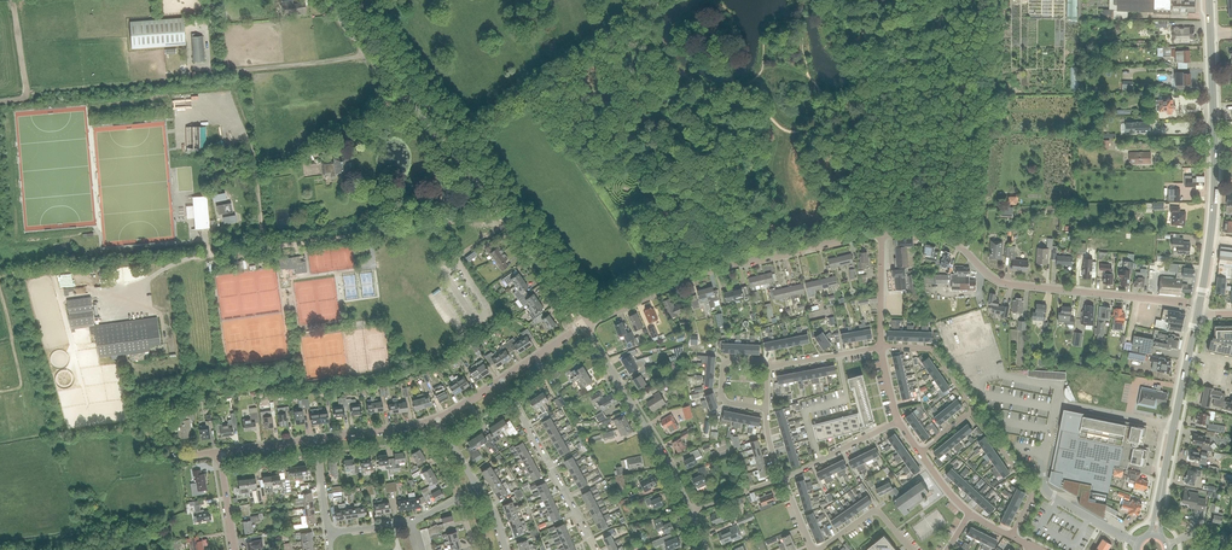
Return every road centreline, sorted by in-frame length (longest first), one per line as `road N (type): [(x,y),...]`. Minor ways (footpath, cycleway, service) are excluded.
road 1 (unclassified): [(583,327),(327,0)]
road 2 (unclassified): [(1200,305),(1003,283),(946,240),(882,234)]
road 3 (unclassified): [(882,234),(707,273),(583,327)]
road 4 (secondary): [(1200,305),(1214,212),(1211,34)]
road 5 (unclassified): [(691,511),(583,327)]
road 6 (residential): [(595,549),(501,381)]
road 7 (track): [(467,132),(583,285)]
road 8 (unclassified): [(1174,426),(1057,404),(1041,475)]
road 9 (track): [(254,166),(292,155),(390,81)]
road 10 (track): [(370,2),(467,132)]
road 11 (track): [(174,264),(167,256),(20,272)]
road 12 (track): [(368,56),(212,73)]
road 13 (track): [(84,528),(181,510),(178,458)]
road 14 (residential): [(1011,536),(1031,494),(973,411)]
road 15 (track): [(402,94),(308,154),(305,175),(317,173)]
road 16 (residential): [(328,534),(412,522),(460,499)]
road 17 (residential): [(783,478),(899,422)]
road 18 (residential): [(973,411),(931,350),(880,347)]
road 19 (residential): [(767,411),(722,397),(727,362),(769,368)]
road 20 (track): [(12,0),(26,88),(24,97),(0,102)]
road 21 (unclassified): [(1138,544),(1057,500),(1041,475)]
road 22 (residential): [(911,549),(875,511),(819,549)]

